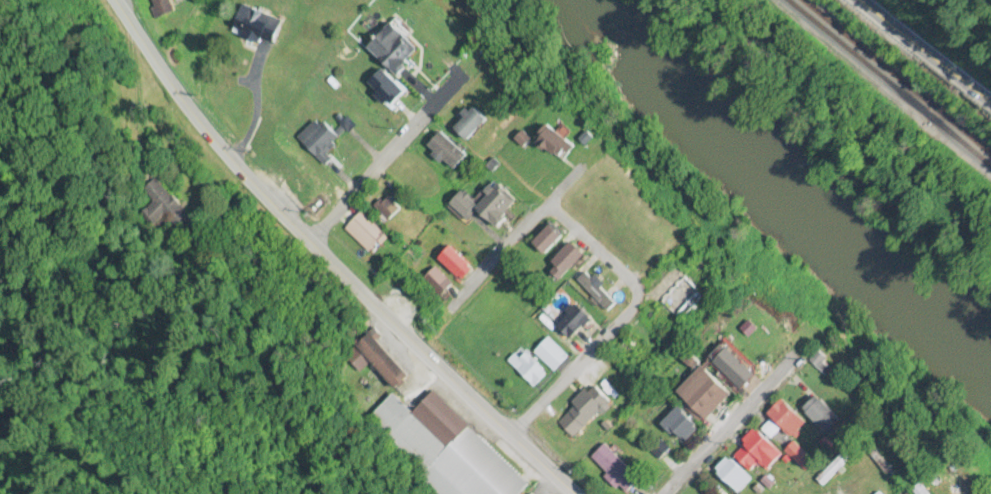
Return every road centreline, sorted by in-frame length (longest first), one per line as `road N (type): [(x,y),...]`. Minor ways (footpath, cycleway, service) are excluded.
road 1 (secondary): [(574,493),(261,193),(115,0)]
road 2 (residential): [(511,435),(636,300),(627,276),(549,204)]
road 3 (residential): [(308,240),(462,76)]
road 4 (residential): [(549,204),(412,341)]
road 5 (primary): [(990,104),(858,0)]
road 6 (residential): [(699,493),(802,370)]

